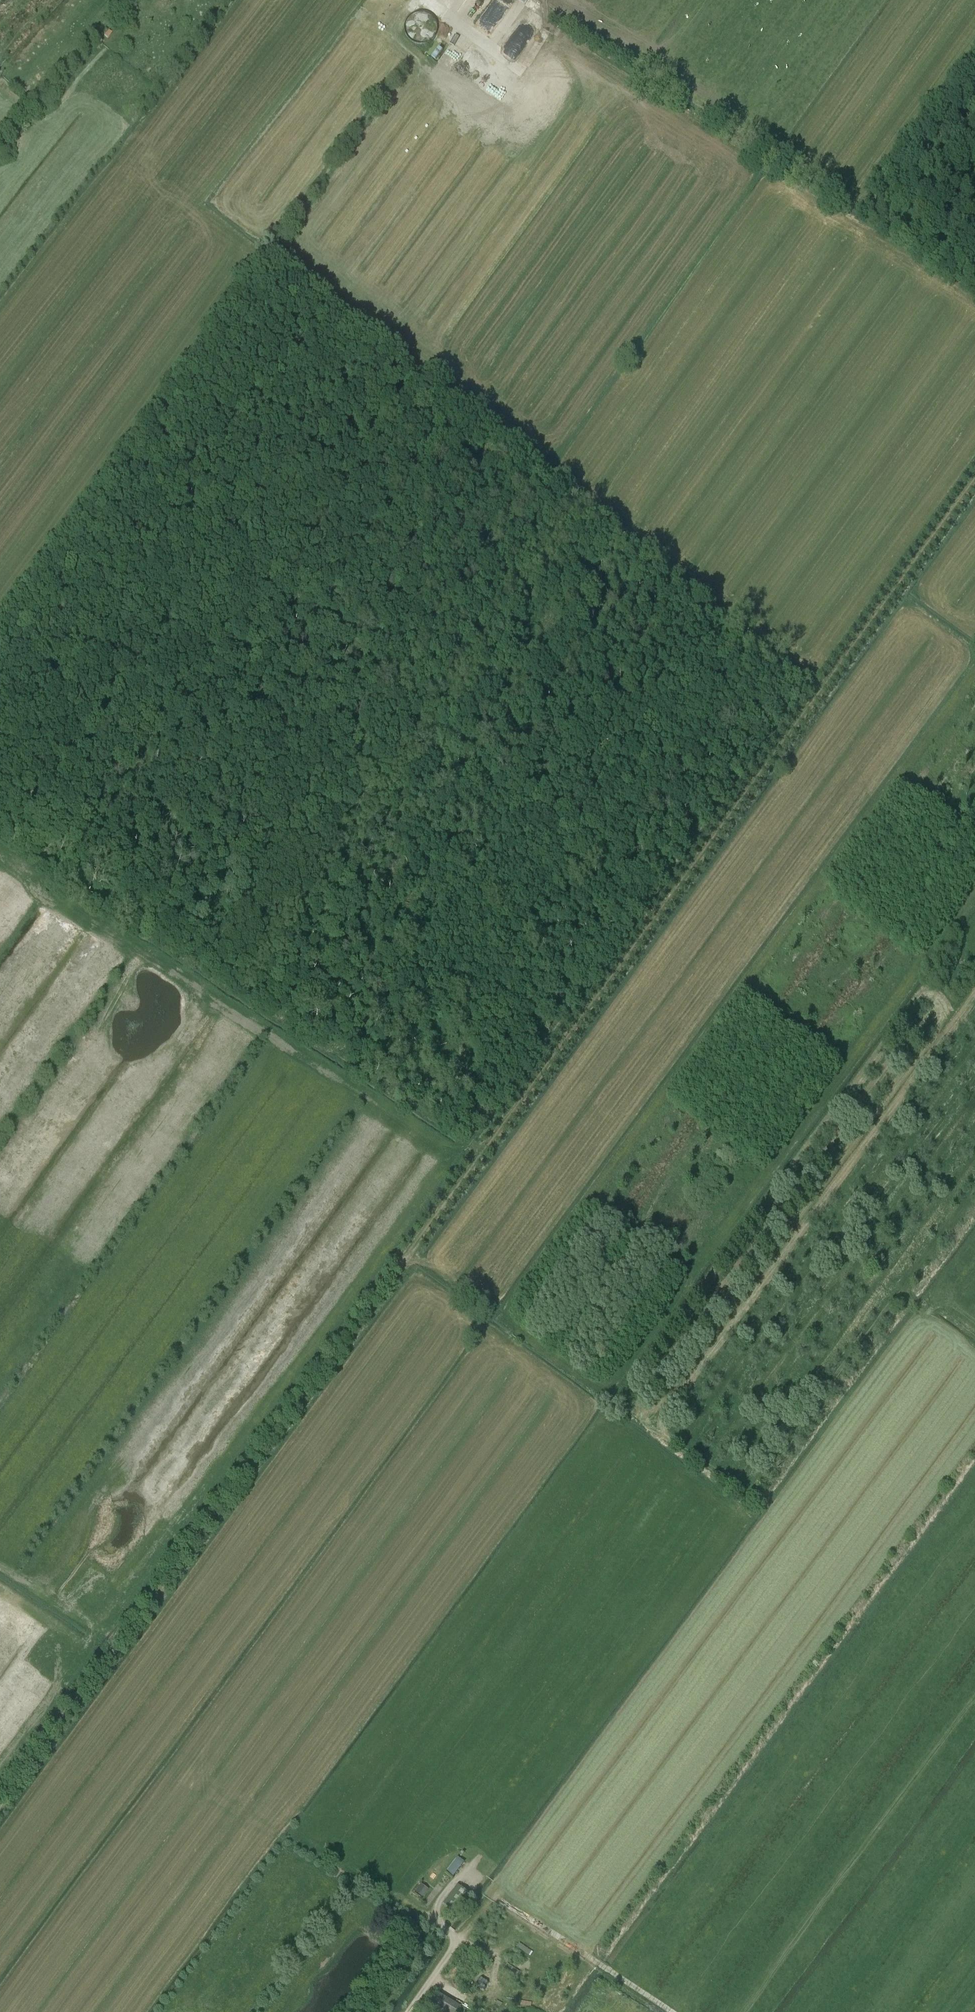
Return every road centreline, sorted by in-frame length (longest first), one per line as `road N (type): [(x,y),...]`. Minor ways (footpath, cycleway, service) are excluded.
road 1 (track): [(0,1806),(974,480)]

